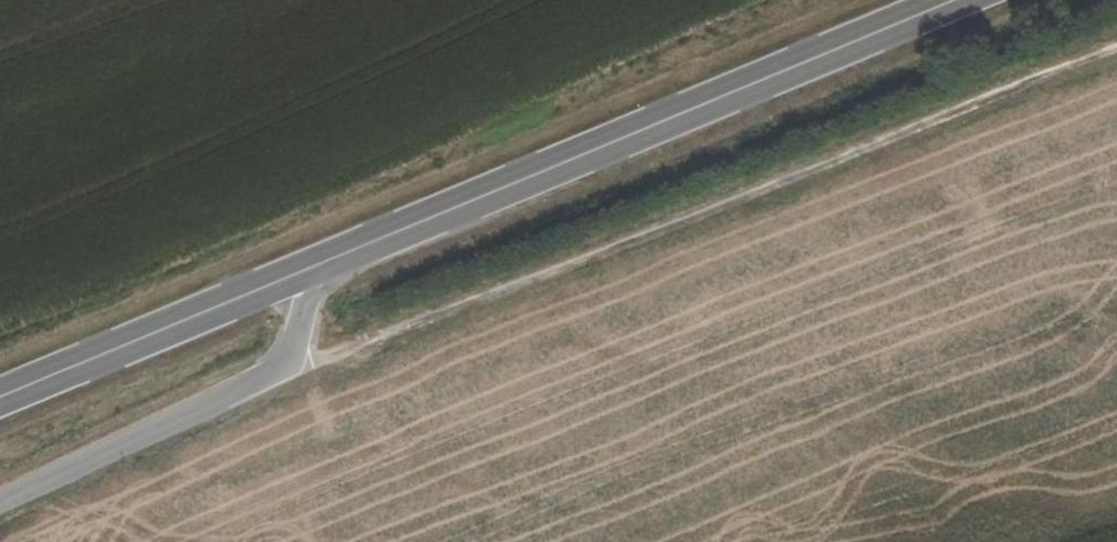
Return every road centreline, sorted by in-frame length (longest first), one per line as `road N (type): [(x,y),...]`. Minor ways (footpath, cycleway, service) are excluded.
road 1 (track): [(1116,51),(351,347)]
road 2 (tertiary): [(961,0),(326,267)]
road 3 (tertiary): [(326,267),(0,401)]
road 4 (unclassified): [(292,369),(0,506)]

